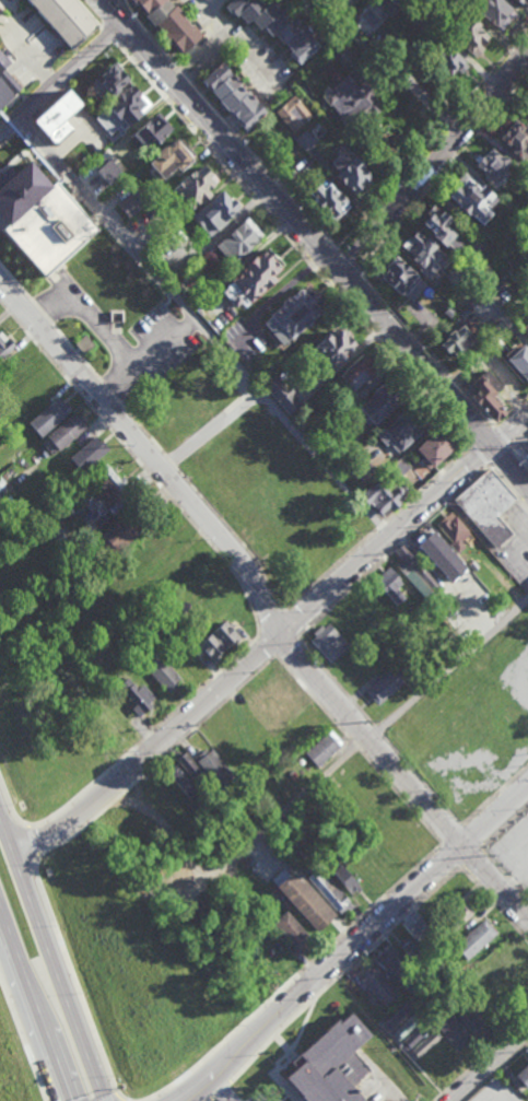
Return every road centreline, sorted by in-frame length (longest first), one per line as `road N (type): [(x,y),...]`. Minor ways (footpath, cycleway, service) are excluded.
road 1 (residential): [(494,444),(62,828),(12,847)]
road 2 (primary): [(105,0),(494,444)]
road 3 (residential): [(365,739),(269,623),(246,574),(0,284)]
road 4 (residential): [(391,535),(22,110)]
road 5 (residential): [(527,787),(177,1100)]
road 6 (primary): [(105,1100),(0,813)]
road 7 (residential): [(527,51),(338,266)]
road 8 (residential): [(527,920),(365,739)]
road 9 (residential): [(527,599),(365,739)]
road 10 (primary): [(68,1100),(0,911)]
road 11 (residential): [(122,21),(0,130)]

